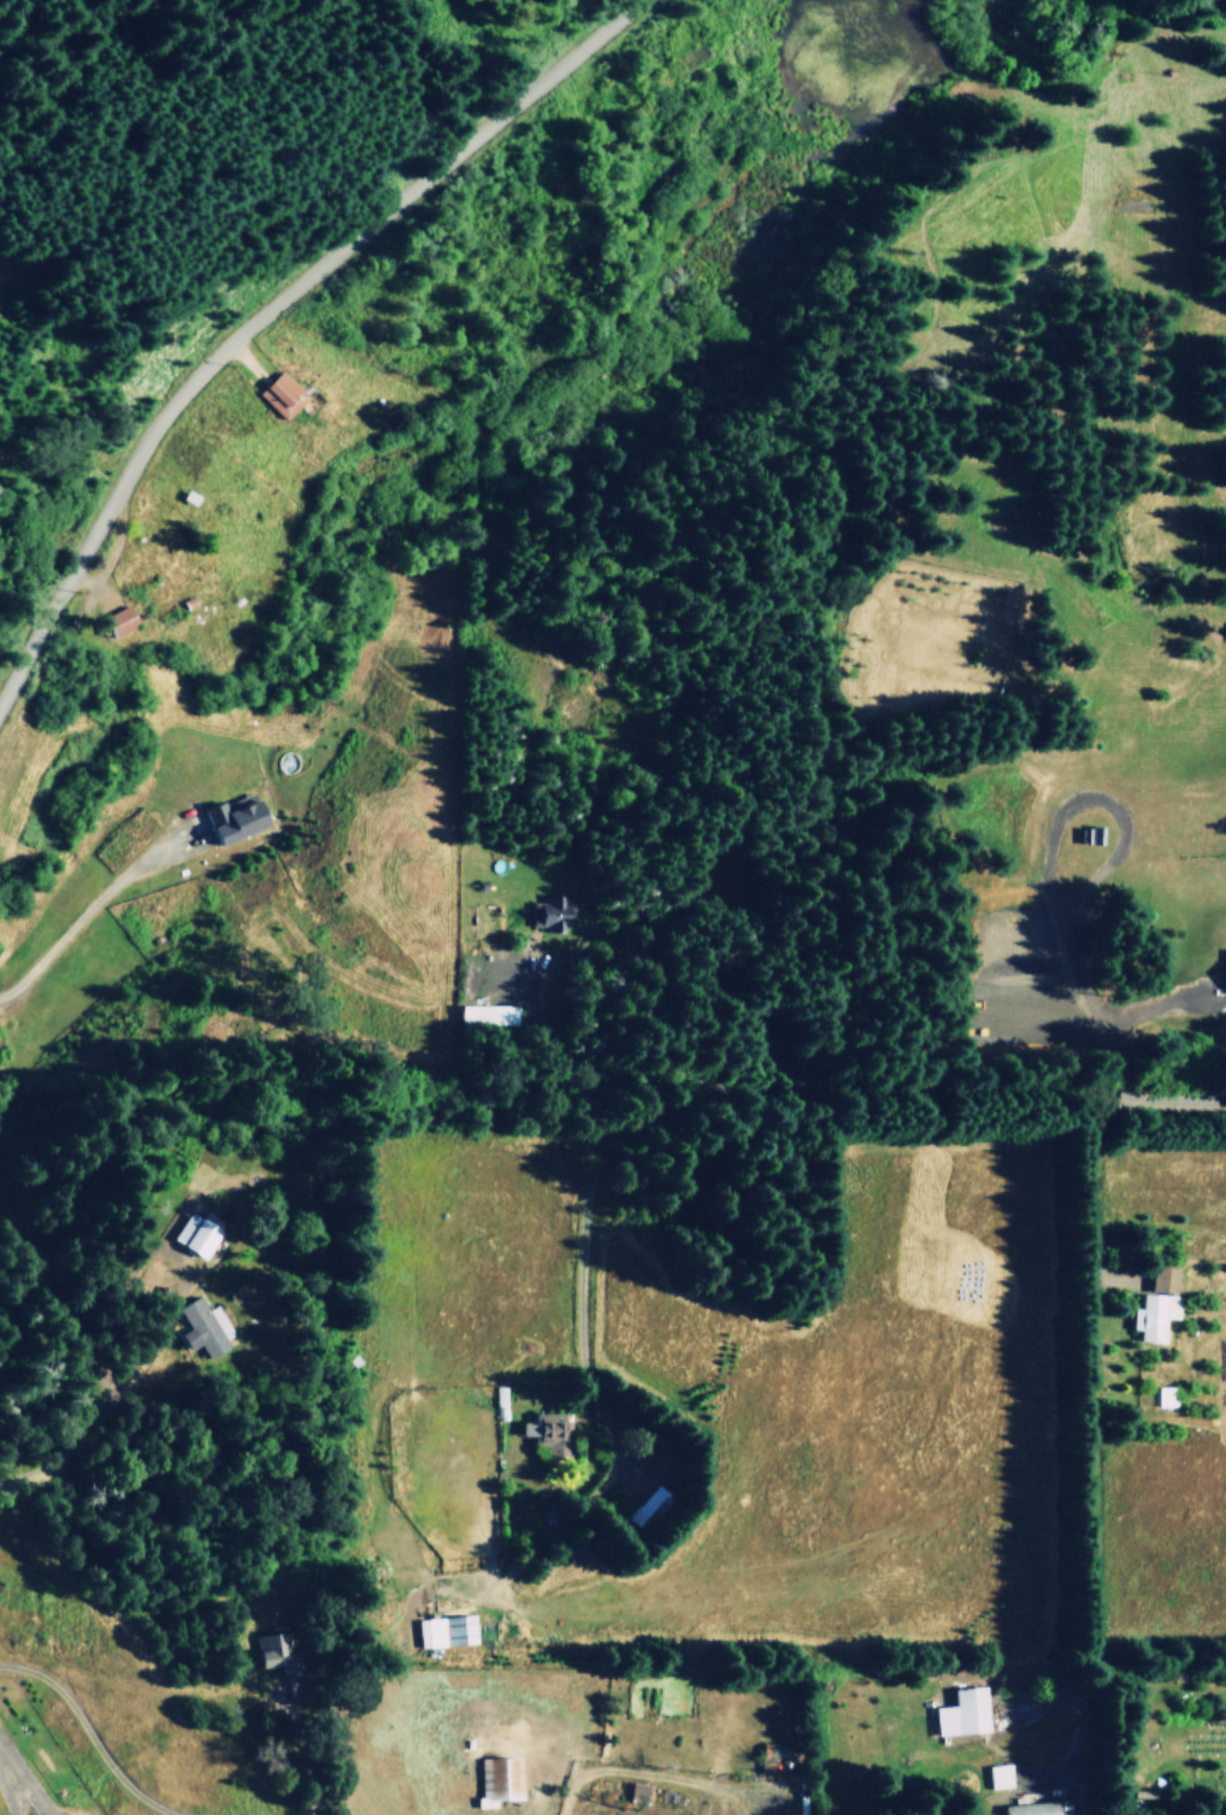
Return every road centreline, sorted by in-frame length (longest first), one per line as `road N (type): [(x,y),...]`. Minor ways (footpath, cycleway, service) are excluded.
road 1 (residential): [(1225,1091),(1081,1088),(730,1117),(609,1112),(555,1190),(601,1287),(619,1391),(596,1482),(514,1570)]
road 2 (residential): [(0,698),(99,516),(196,375),(633,0)]
road 3 (residential): [(1081,1088),(1091,1314),(1116,1464),(1124,1580),(1137,1627),(1214,1629),(1225,1642)]

